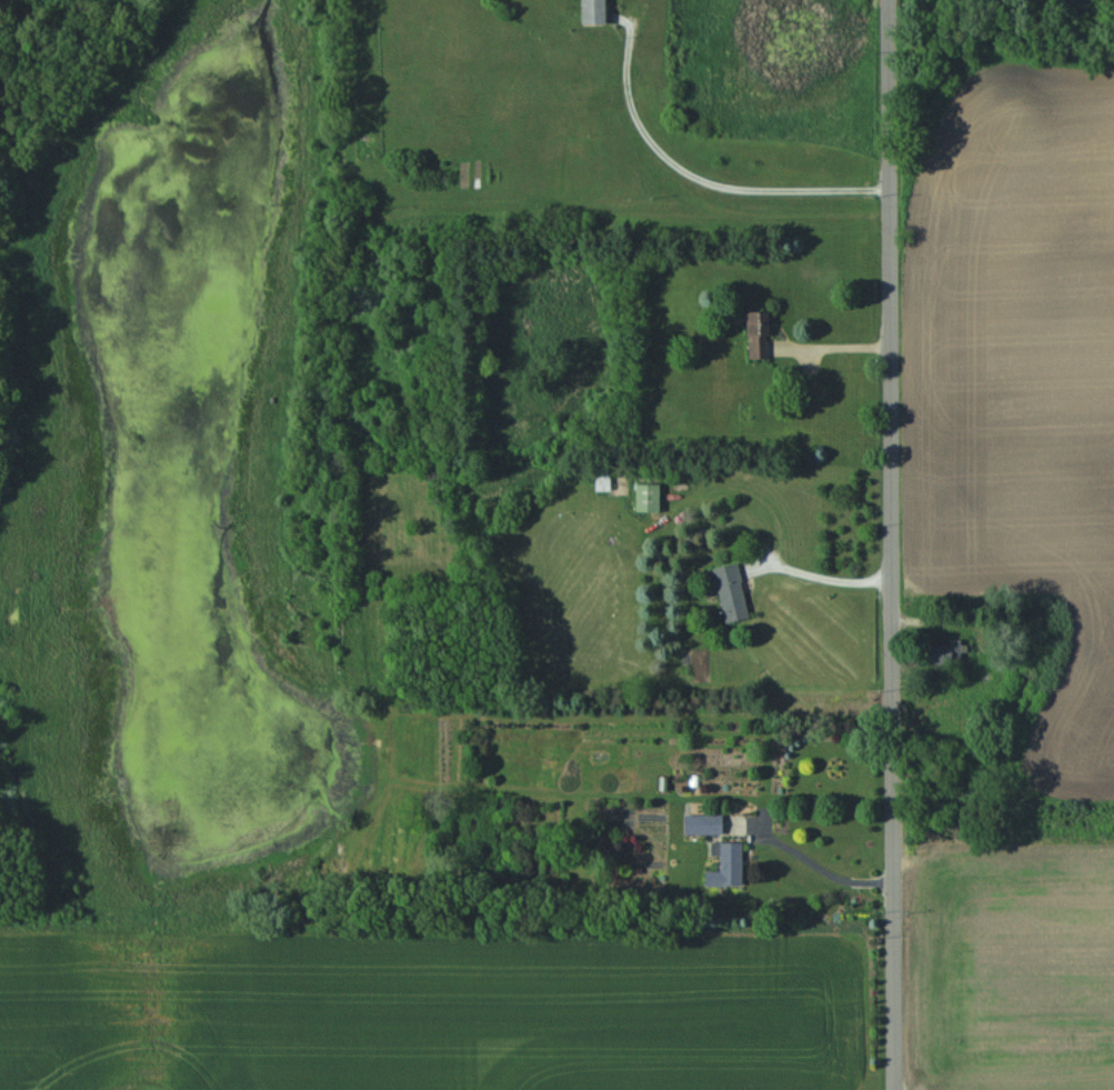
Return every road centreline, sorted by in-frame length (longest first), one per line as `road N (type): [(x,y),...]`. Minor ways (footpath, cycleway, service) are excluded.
road 1 (tertiary): [(893,1089),(886,0)]

